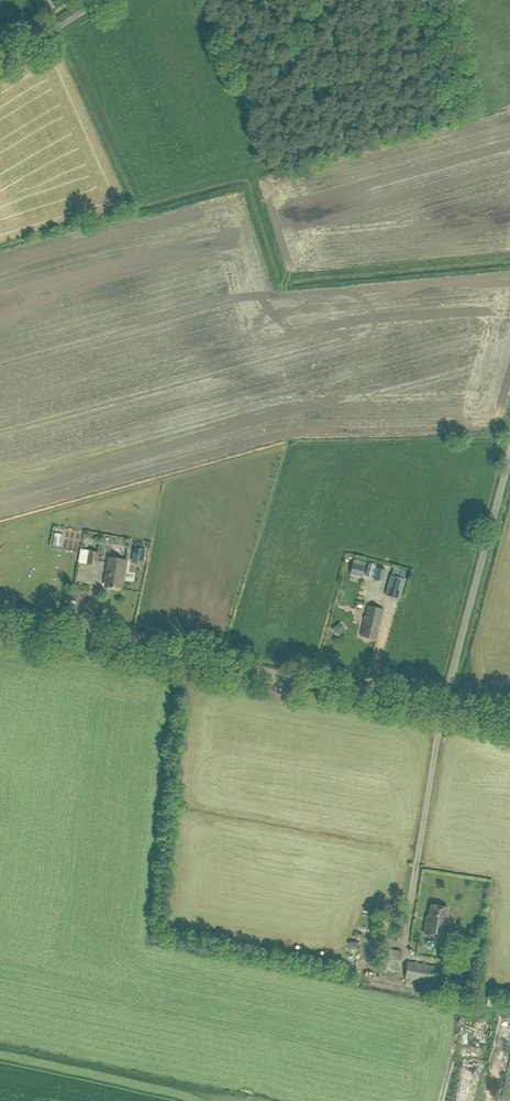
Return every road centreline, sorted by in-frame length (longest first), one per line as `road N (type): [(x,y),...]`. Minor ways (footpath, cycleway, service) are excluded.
road 1 (tertiary): [(444,707),(0,625)]
road 2 (unclassified): [(444,707),(509,450)]
road 3 (track): [(444,707),(402,938)]

